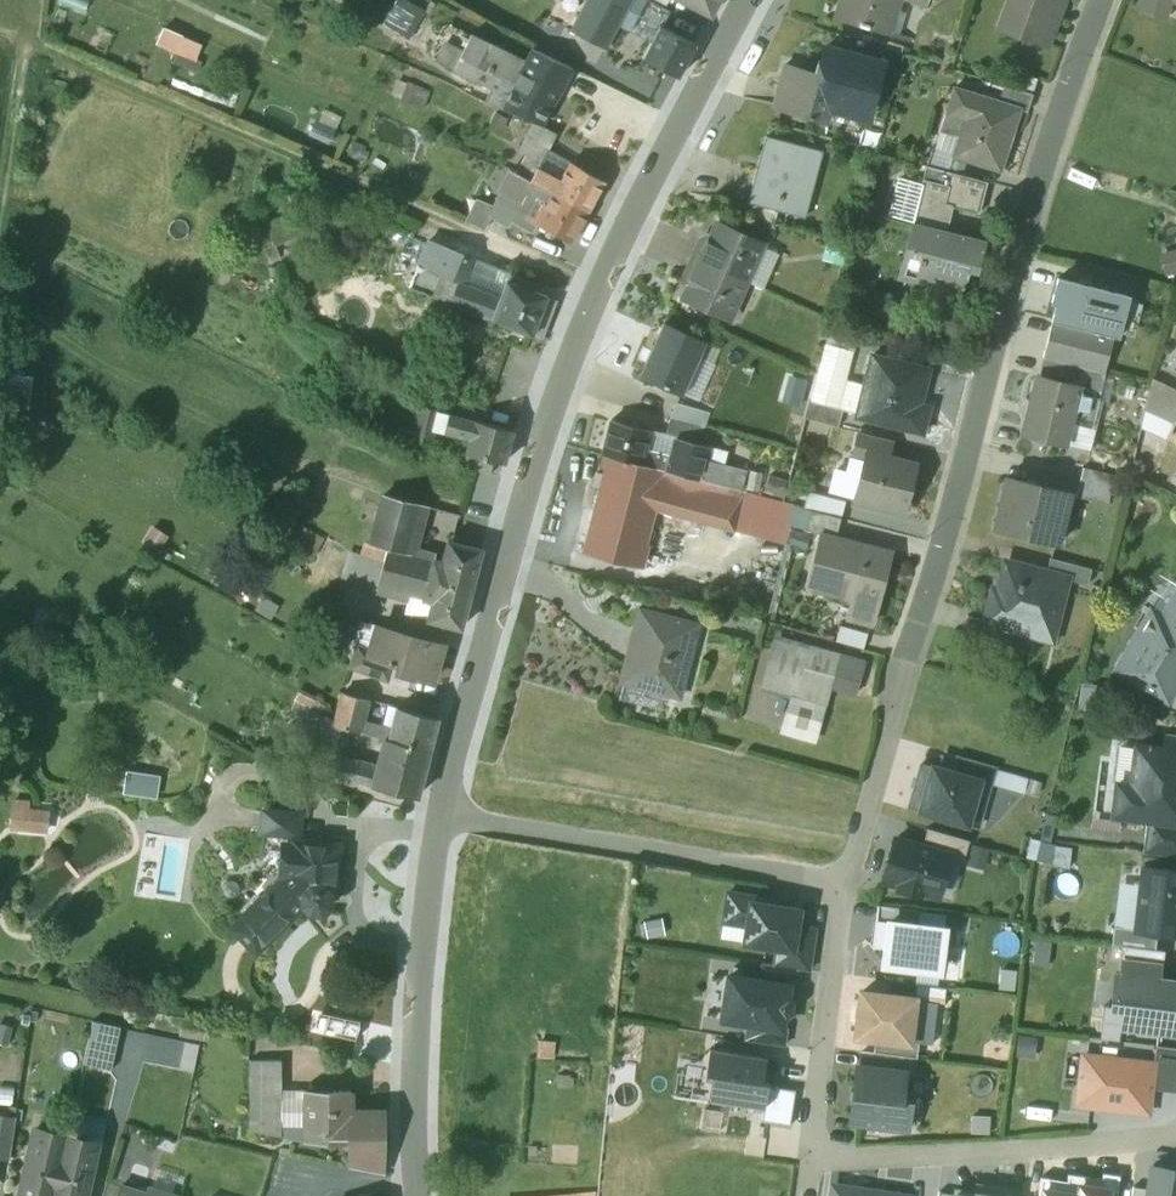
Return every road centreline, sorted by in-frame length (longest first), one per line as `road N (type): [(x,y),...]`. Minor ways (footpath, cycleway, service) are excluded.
road 1 (residential): [(747,0),(598,290),(517,532),(441,815)]
road 2 (residential): [(1104,0),(1025,233),(910,653)]
road 3 (residential): [(1175,1131),(1161,1139),(808,1161),(846,882)]
road 4 (track): [(598,290),(0,32)]
road 5 (residential): [(441,815),(846,882)]
road 6 (residential): [(441,815),(412,1095),(420,1195)]
road 7 (track): [(0,253),(34,0)]
road 8 (residential): [(846,882),(910,653)]

